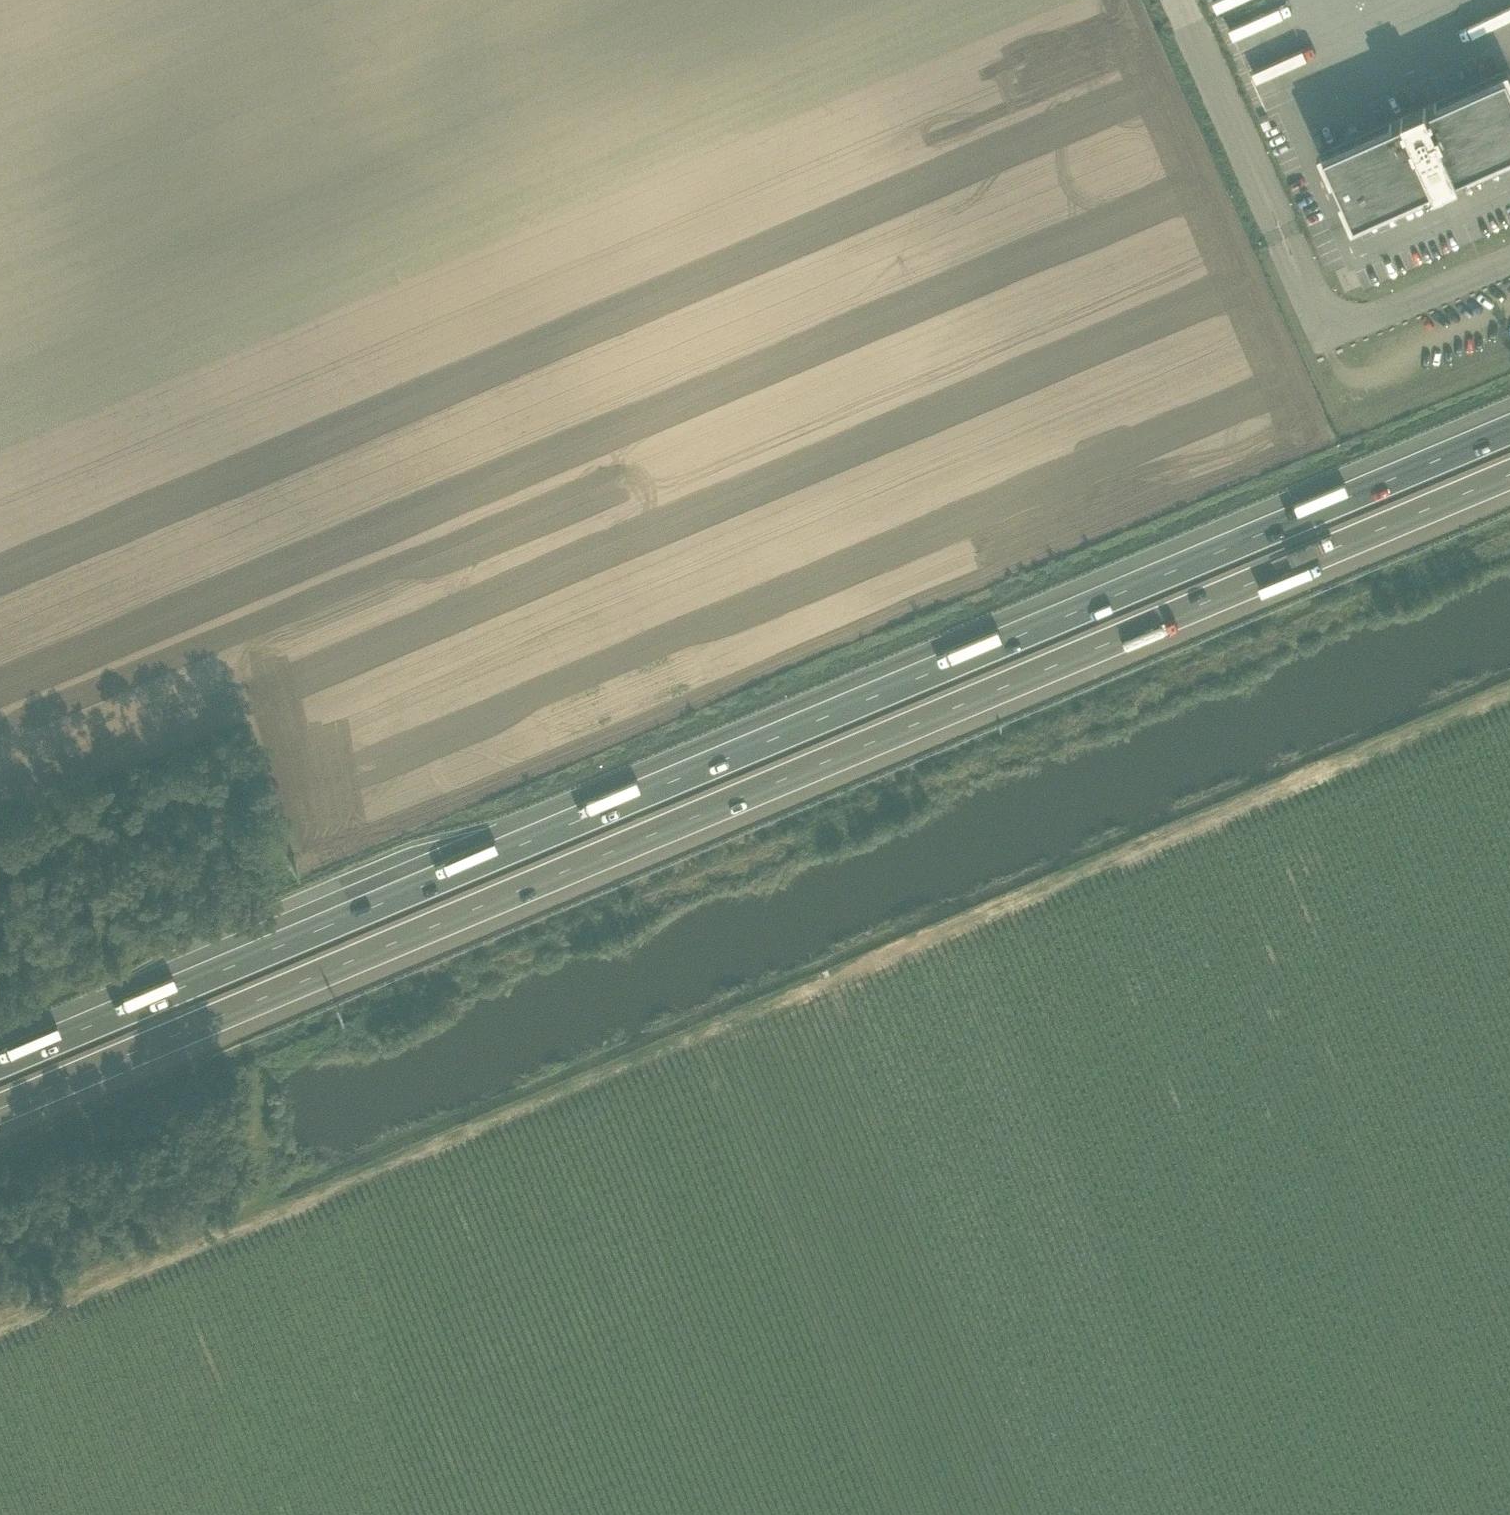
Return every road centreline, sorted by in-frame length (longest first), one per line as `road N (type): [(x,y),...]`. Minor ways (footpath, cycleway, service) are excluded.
road 1 (motorway): [(0,1108),(1509,473)]
road 2 (motorway): [(1509,428),(0,1063)]
road 3 (track): [(1509,694),(0,1328)]
road 4 (unclassified): [(1183,0),(1321,310),(1357,328),(1509,264)]

